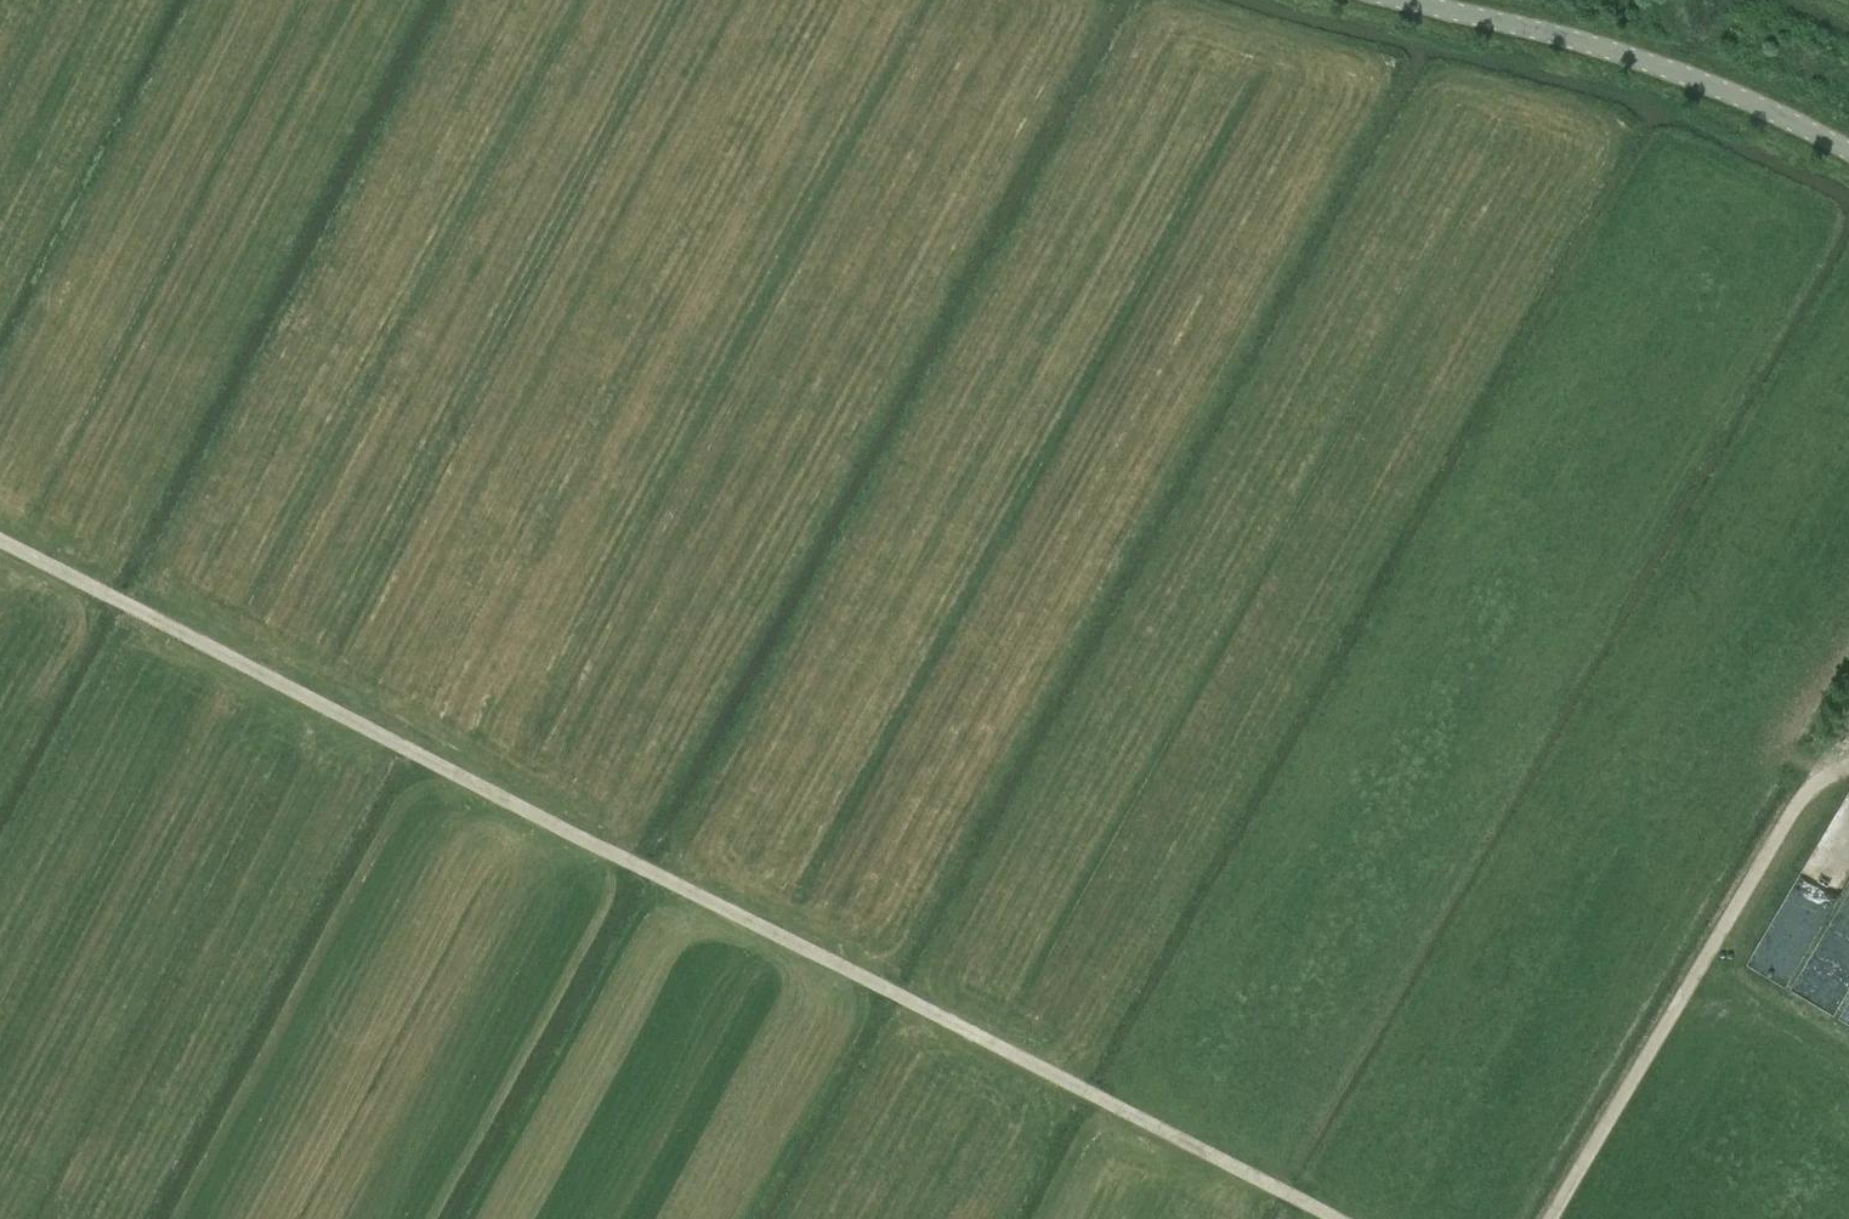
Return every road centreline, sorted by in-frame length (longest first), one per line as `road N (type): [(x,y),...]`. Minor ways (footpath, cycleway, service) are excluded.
road 1 (track): [(0,541),(1339,1218)]
road 2 (track): [(1556,1218),(1799,796),(1848,765)]
road 3 (unclassified): [(1848,156),(1691,78),(1587,44),(1391,0)]

